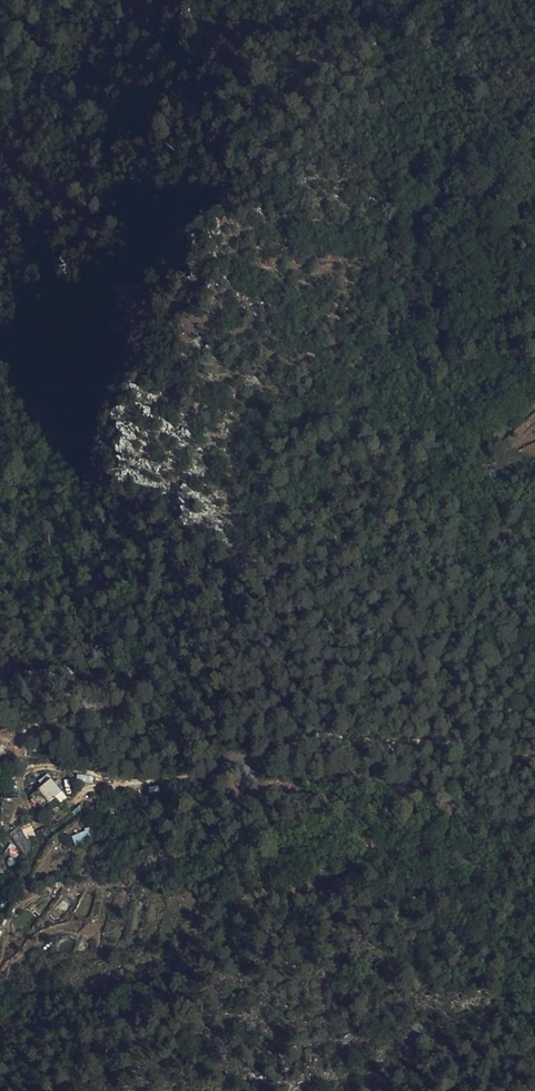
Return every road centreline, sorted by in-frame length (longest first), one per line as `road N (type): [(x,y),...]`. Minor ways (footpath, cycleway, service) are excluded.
road 1 (track): [(534,899),(417,848),(323,793),(259,783),(254,770),(265,750),(313,740),(534,753)]

